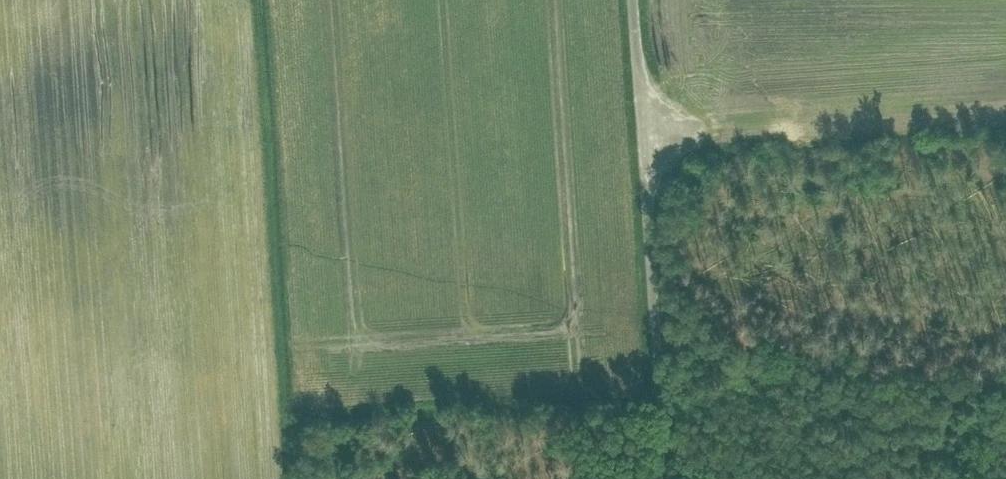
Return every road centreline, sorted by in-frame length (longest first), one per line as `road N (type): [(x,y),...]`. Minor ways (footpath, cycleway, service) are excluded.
road 1 (unclassified): [(668,478),(634,0)]

